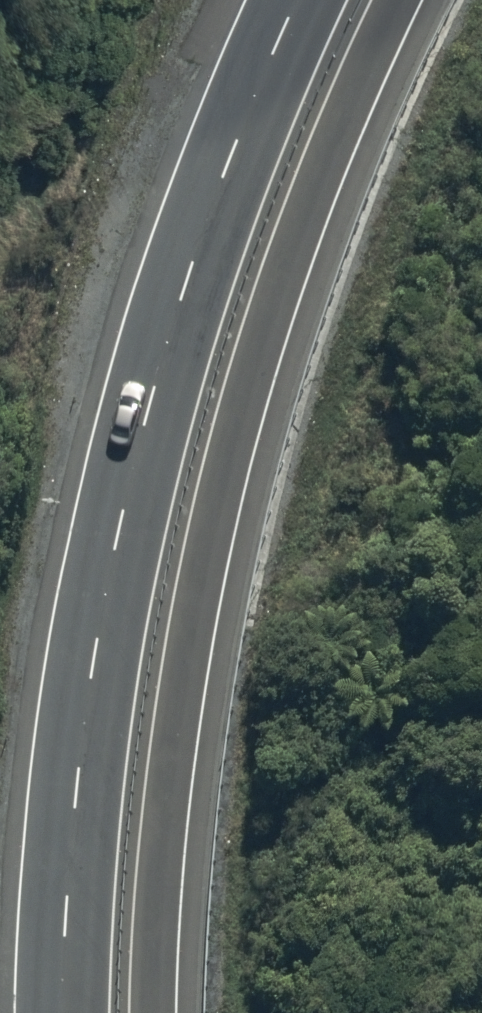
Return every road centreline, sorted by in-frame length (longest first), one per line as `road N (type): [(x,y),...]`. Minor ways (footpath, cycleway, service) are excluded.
road 1 (trunk): [(392,0),(286,241),(218,470),(182,658),(149,1012)]
road 2 (trunk): [(56,1012),(67,798),(112,526),(146,384),(218,165),(290,0)]

